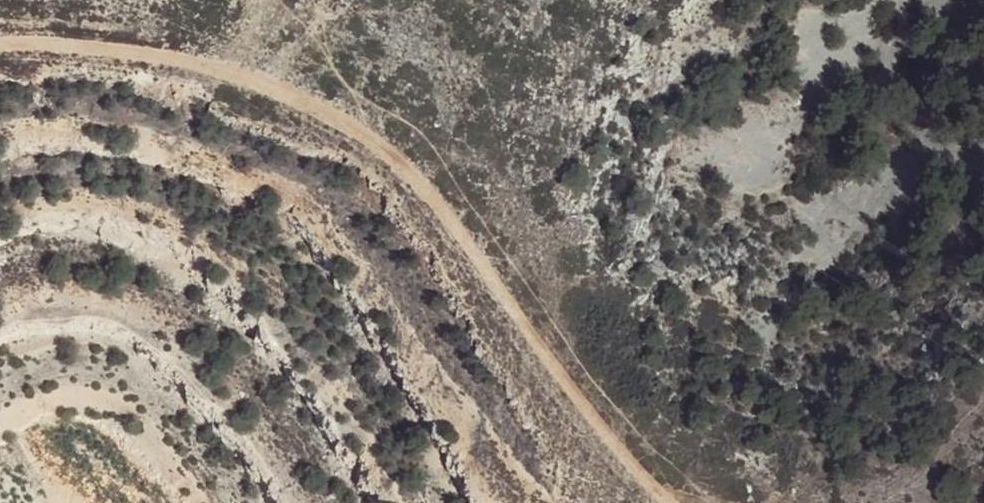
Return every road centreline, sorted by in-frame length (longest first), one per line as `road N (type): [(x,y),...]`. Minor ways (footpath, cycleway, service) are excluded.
road 1 (track): [(670,502),(638,473),(434,194),(373,145),(304,104),(207,68),(111,50),(0,44)]

